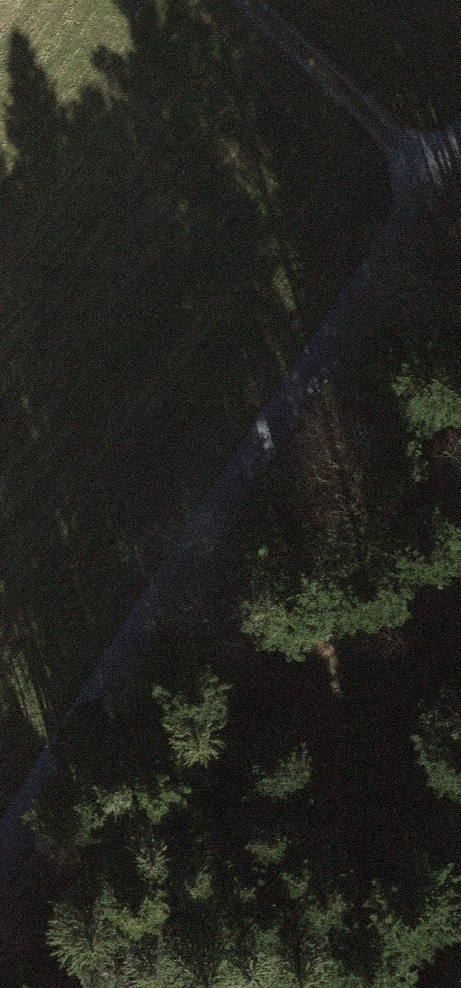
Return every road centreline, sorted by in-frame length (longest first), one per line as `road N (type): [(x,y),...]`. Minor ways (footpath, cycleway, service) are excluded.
road 1 (track): [(438,183),(33,790),(0,865)]
road 2 (track): [(240,0),(438,183)]
road 3 (track): [(263,987),(460,884)]

